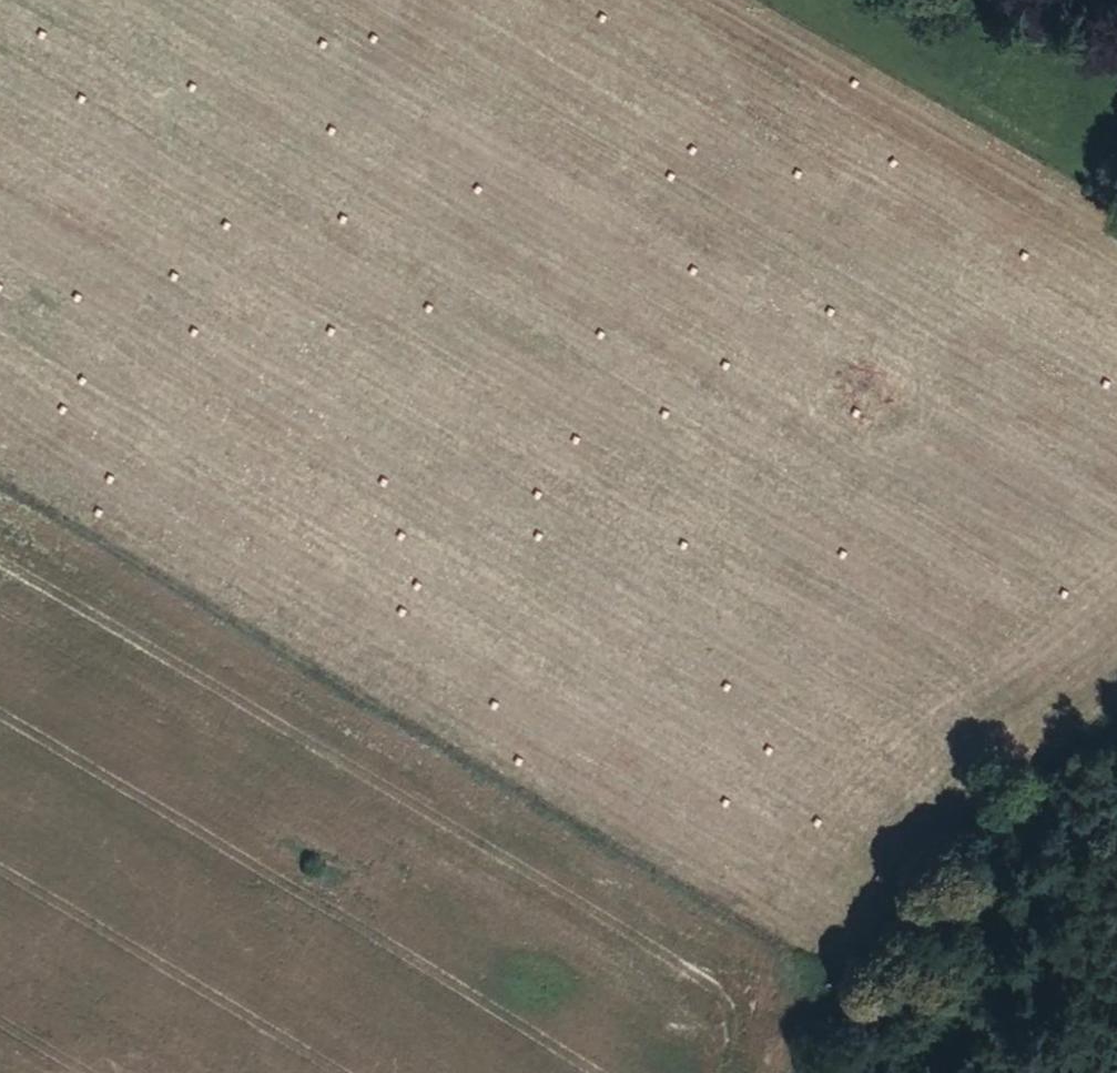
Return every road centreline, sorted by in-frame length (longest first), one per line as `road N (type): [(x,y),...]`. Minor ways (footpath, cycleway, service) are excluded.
road 1 (track): [(1116,726),(1003,809),(831,993),(816,1072)]

